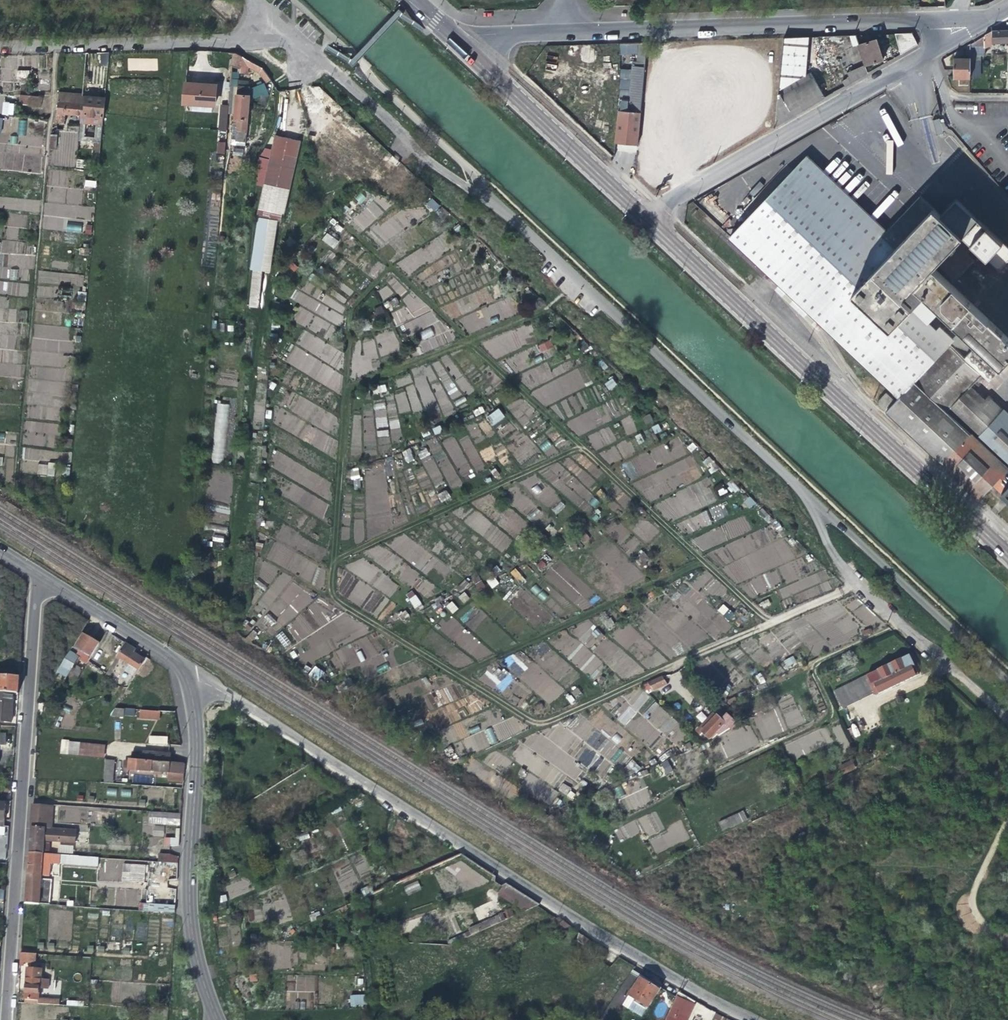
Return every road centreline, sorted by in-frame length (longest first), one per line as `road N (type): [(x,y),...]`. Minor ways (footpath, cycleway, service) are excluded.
road 1 (track): [(857,581),(547,718),(529,720),(455,674),(700,557)]
road 2 (residential): [(751,1019),(612,944),(247,706),(185,676)]
road 3 (residential): [(990,18),(451,32)]
road 4 (track): [(776,617),(762,614),(464,339),(548,307)]
road 5 (track): [(390,262),(345,308),(330,596),(455,674)]
road 6 (secondary): [(643,214),(1007,555)]
road 7 (unclassified): [(476,188),(813,503)]
road 8 (residential): [(6,1019),(37,575)]
road 9 (residential): [(643,214),(990,18)]
road 10 (track): [(898,620),(805,666),(823,713),(625,812)]
road 11 (residential): [(185,676),(197,740),(189,907),(217,1019)]
road 12 (unclassified): [(1007,718),(837,561),(813,503)]
road 13 (track): [(579,445),(330,560)]
road 14 (residential): [(258,10),(231,43),(0,46)]
road 15 (unclassified): [(813,503),(1007,684)]
road 16 (secondary): [(451,32),(643,214)]
road 17 (unclassified): [(476,188),(428,159),(302,44)]
road 18 (residential): [(185,676),(160,650),(37,575)]
road 19 (track): [(464,339),(350,229)]
road 20 (track): [(464,339),(353,383),(340,395)]

